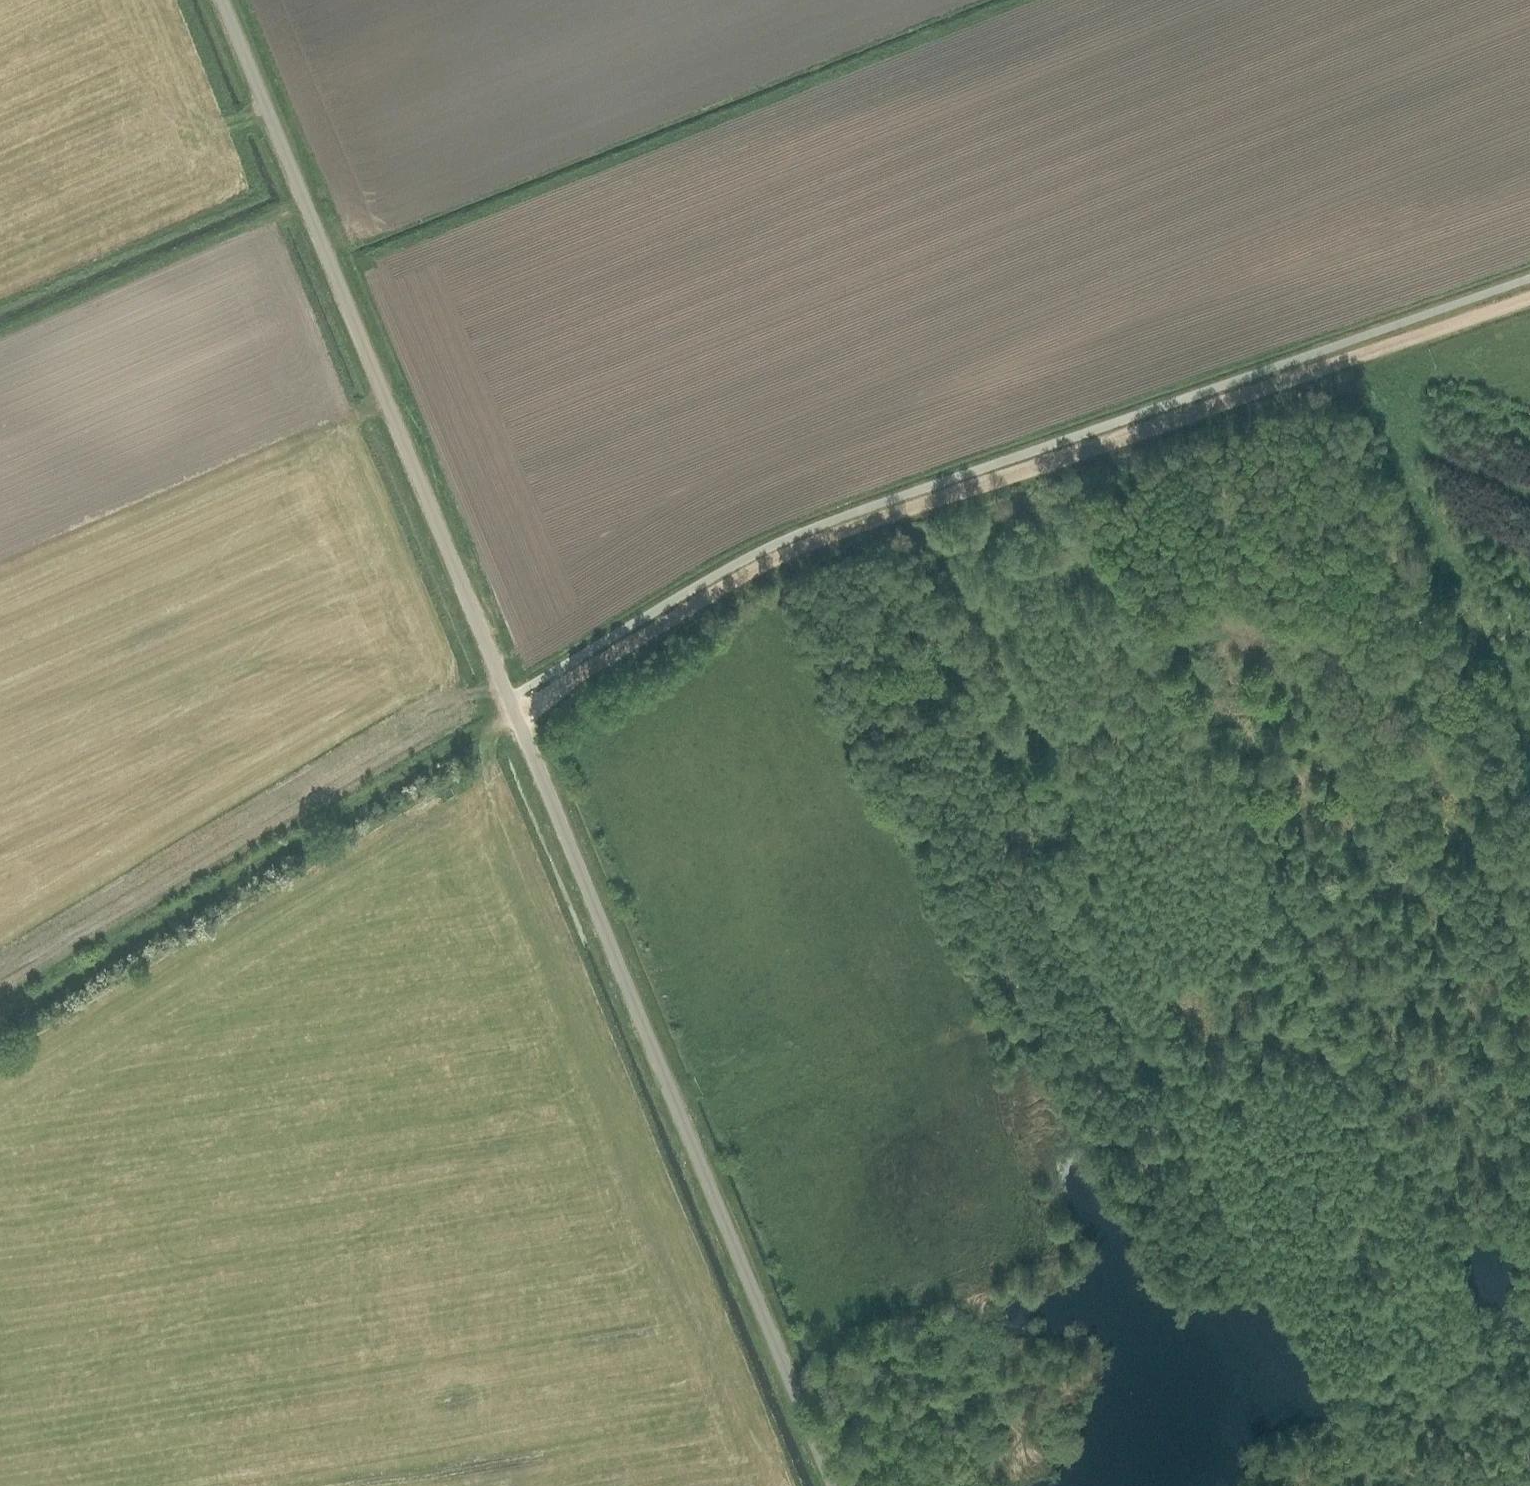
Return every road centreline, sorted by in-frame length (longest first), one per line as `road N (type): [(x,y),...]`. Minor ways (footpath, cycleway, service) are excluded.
road 1 (track): [(1529,297),(795,553),(519,720),(479,730),(0,1023)]
road 2 (unclassified): [(833,1485),(225,0)]

